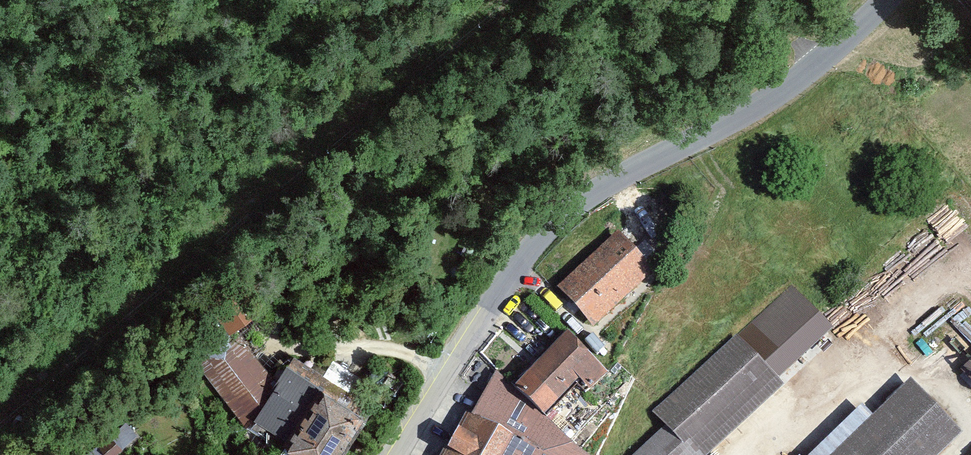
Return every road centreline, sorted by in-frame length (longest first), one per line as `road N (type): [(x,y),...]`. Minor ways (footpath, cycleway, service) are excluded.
road 1 (tertiary): [(890,0),(770,98),(592,192),(521,258),(393,454)]
road 2 (residential): [(960,285),(747,454)]

